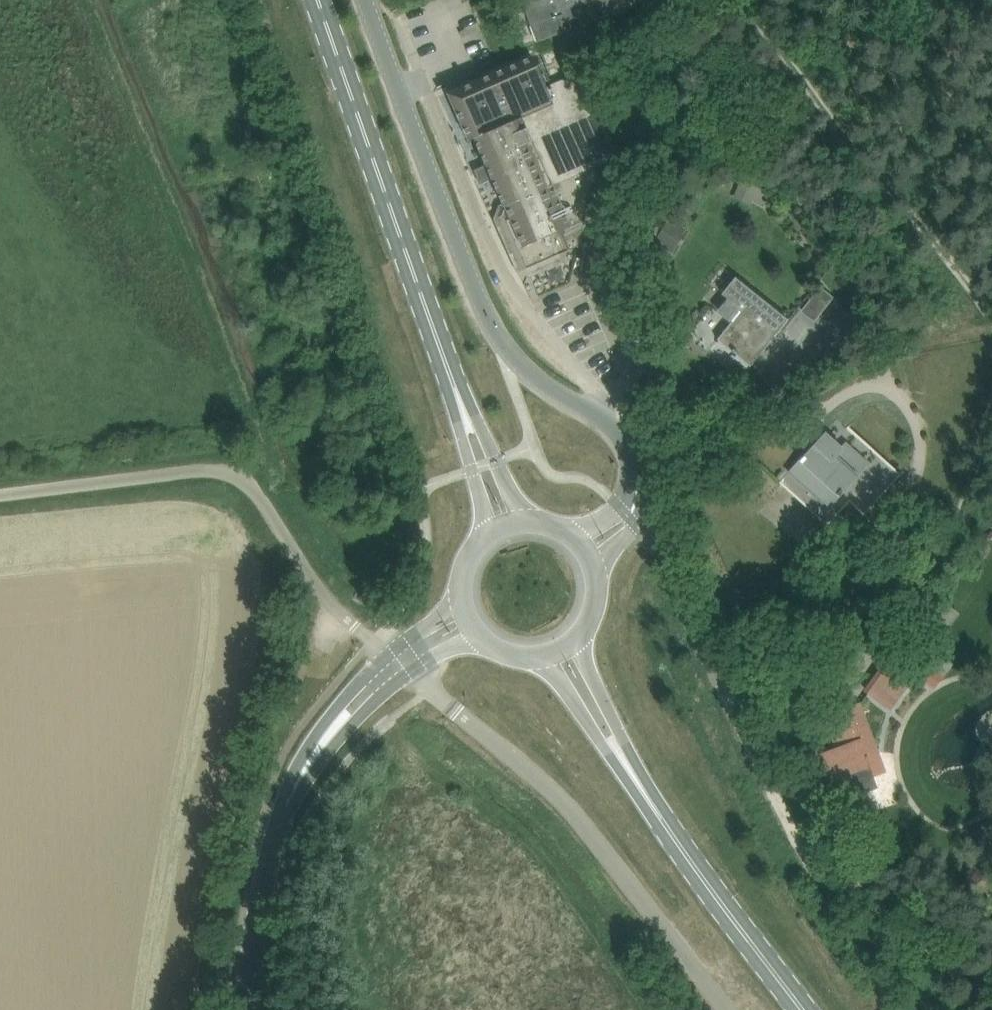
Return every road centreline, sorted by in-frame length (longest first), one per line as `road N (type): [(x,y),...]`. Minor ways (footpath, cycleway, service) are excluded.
road 1 (unclassified): [(586,551),(630,518),(637,466),(599,414),(533,378),(493,330),(366,0)]
road 2 (unclassified): [(400,662),(331,605),(257,494),(235,476),(195,471),(0,495)]
road 3 (unclassified): [(400,662),(583,827),(725,1009)]
road 4 (track): [(991,1008),(810,854),(709,660)]
road 5 (tertiary): [(247,1009),(275,845),(295,783),(354,706),(400,662)]
road 6 (primary): [(415,282),(318,0)]
road 7 (primary): [(520,523),(415,282)]
road 8 (primary): [(415,282),(494,532)]
road 9 (primary): [(547,656),(600,743),(693,867)]
road 10 (primary): [(693,867),(572,644)]
road 11 (primary): [(801,1009),(693,867)]

